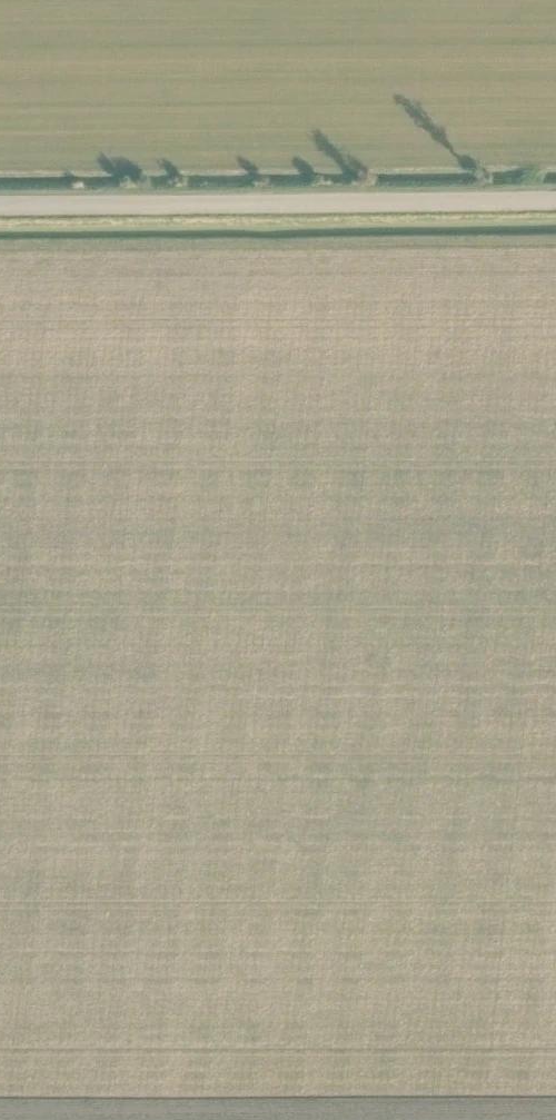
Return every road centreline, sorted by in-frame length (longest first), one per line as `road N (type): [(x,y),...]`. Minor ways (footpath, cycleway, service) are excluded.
road 1 (tertiary): [(0,202),(555,199)]

